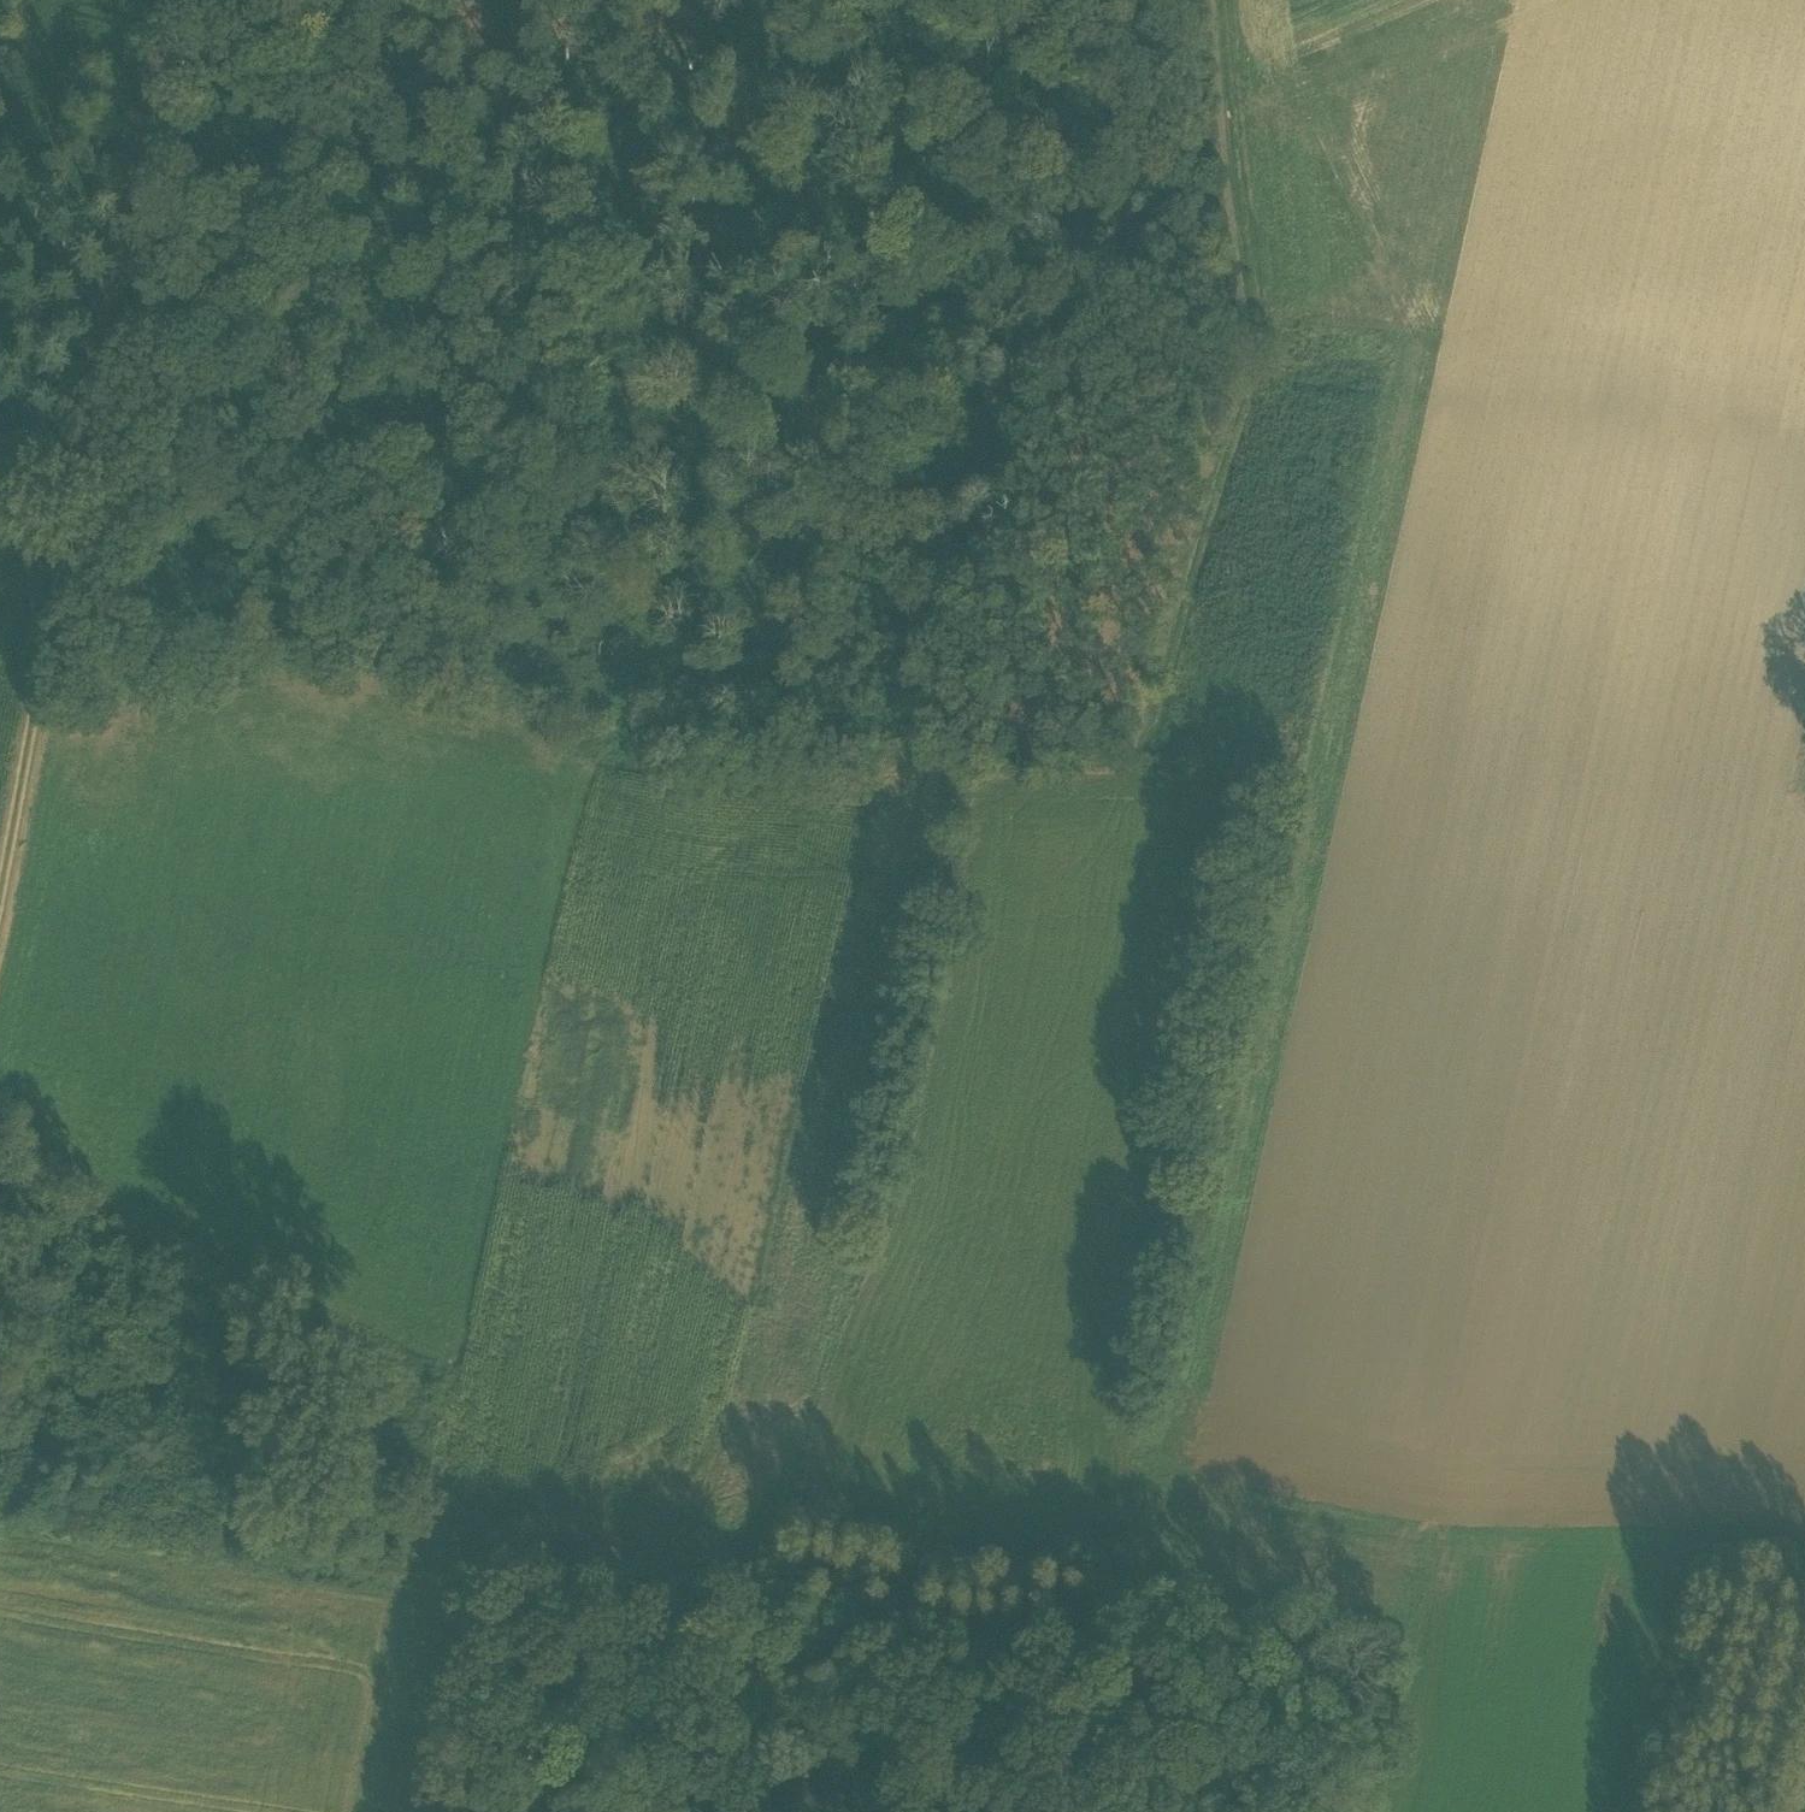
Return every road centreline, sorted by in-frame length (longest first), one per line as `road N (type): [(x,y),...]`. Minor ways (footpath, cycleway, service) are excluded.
road 1 (track): [(0,986),(183,0)]
road 2 (track): [(1230,0),(1265,400),(1133,787)]

